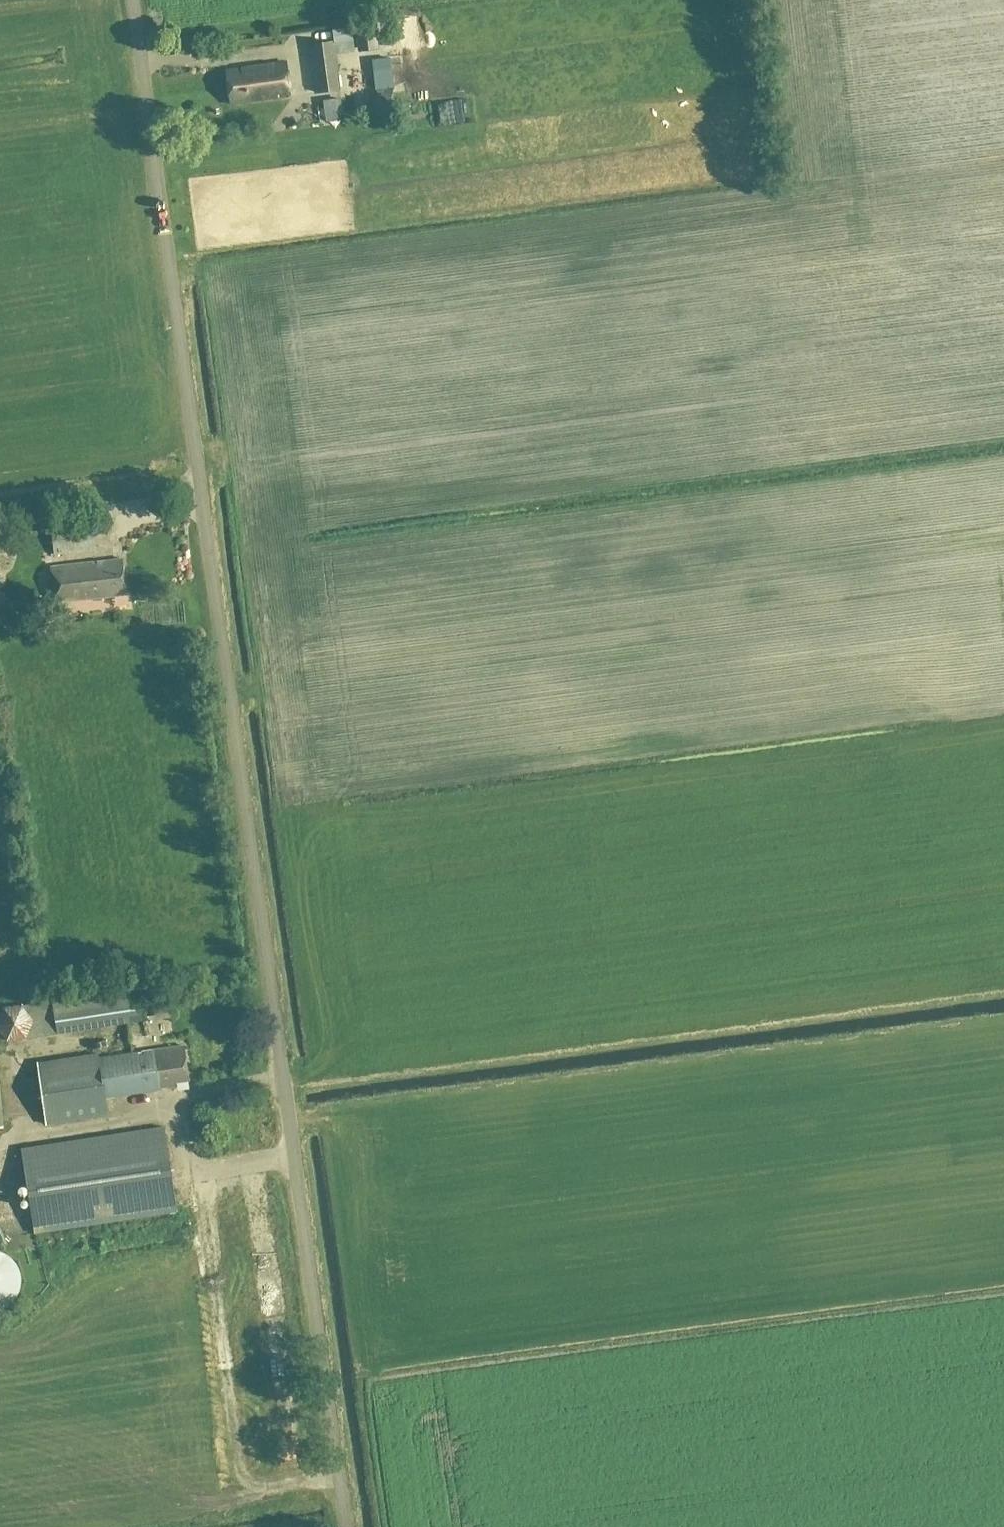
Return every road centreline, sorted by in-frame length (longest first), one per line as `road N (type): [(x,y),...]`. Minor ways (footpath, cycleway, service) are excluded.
road 1 (unclassified): [(344,1526),(131,0)]
road 2 (track): [(198,482),(0,510)]

